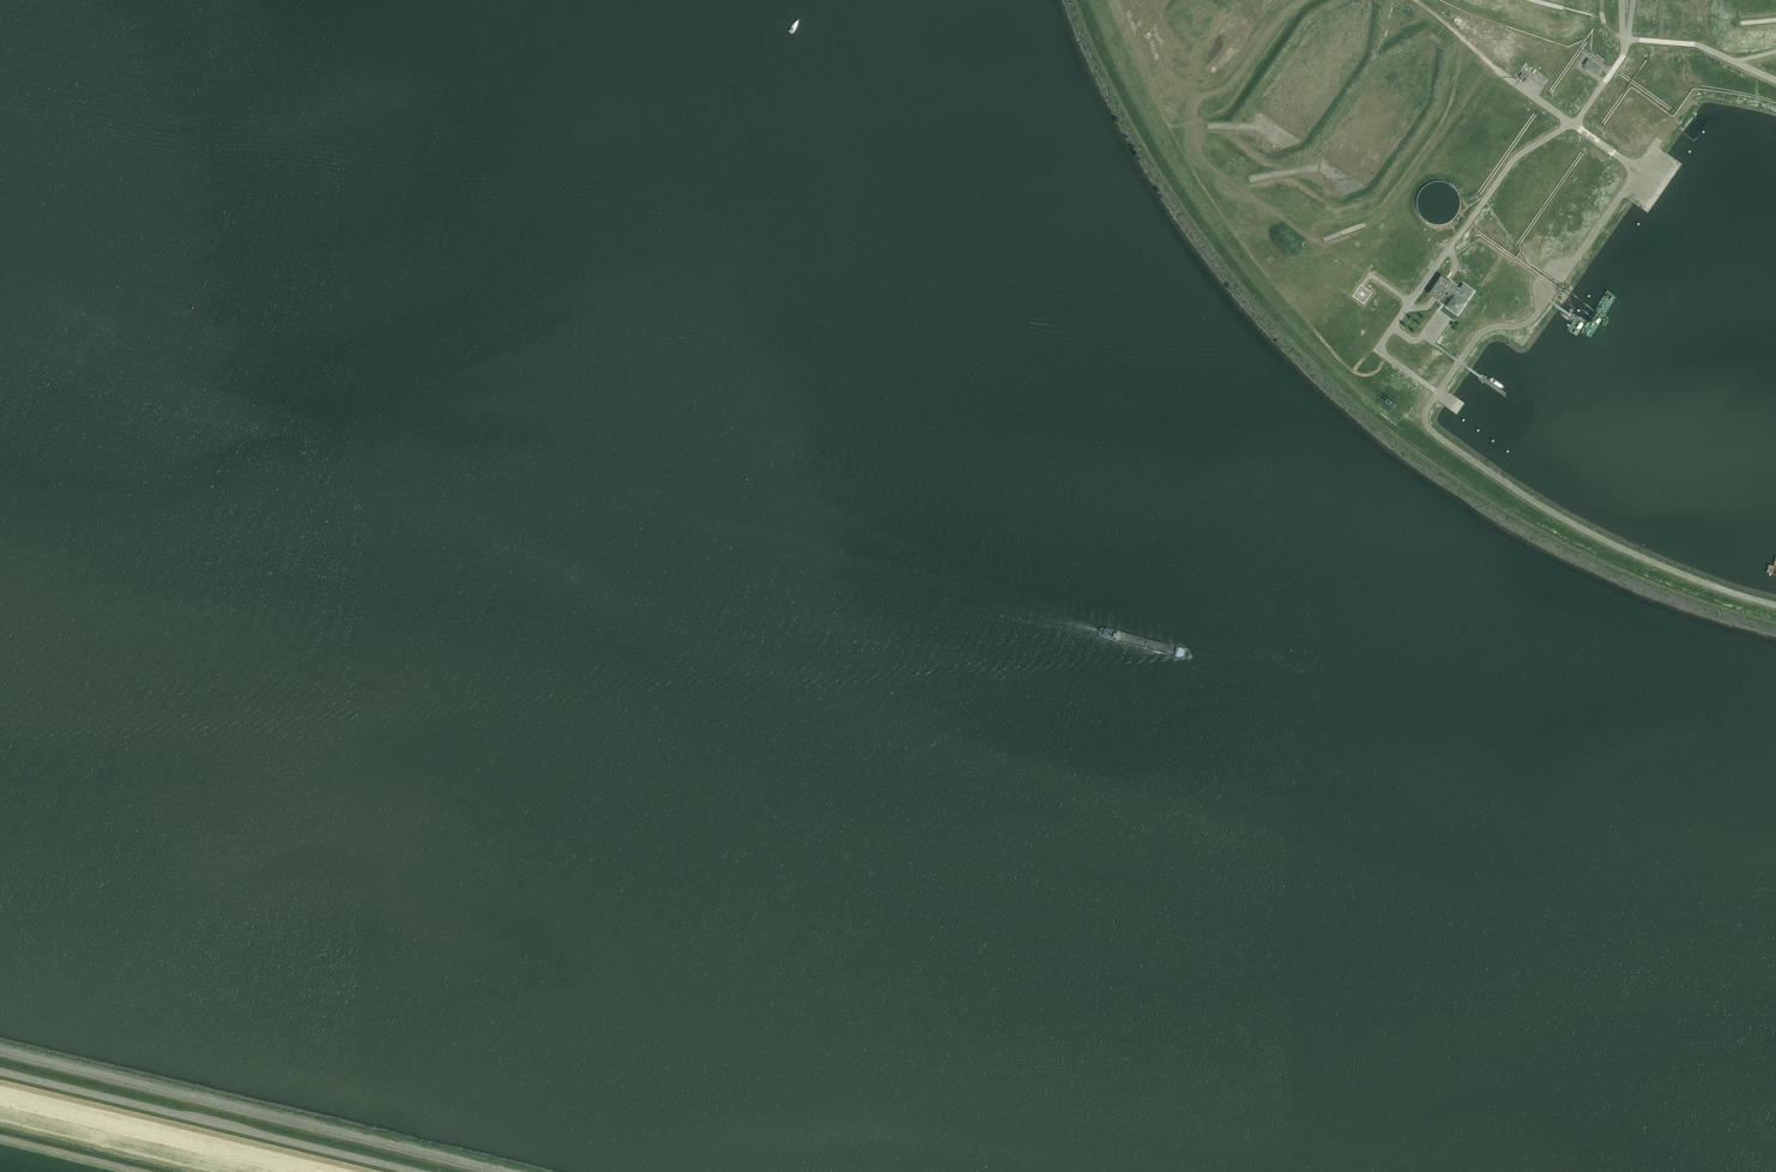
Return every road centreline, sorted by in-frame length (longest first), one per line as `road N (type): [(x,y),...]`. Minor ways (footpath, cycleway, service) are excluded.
road 1 (unclassified): [(1438,393),(1426,414),(1432,432),(1529,499),(1637,555),(1775,605)]
road 2 (tertiary): [(409,1171),(0,1073)]
road 3 (track): [(1304,0),(1230,85),(1199,106),(1192,135),(1218,174),(1371,277)]
road 4 (unclassified): [(1572,125),(1512,163),(1383,344),(1385,356),(1438,393)]
road 5 (track): [(1192,135),(1159,99),(1115,0)]
road 6 (unclassified): [(1627,41),(1697,45),(1775,81)]
road 7 (unclassified): [(1544,294),(1527,324),(1478,337),(1438,393)]
road 8 (unclassified): [(1640,173),(1561,271)]

